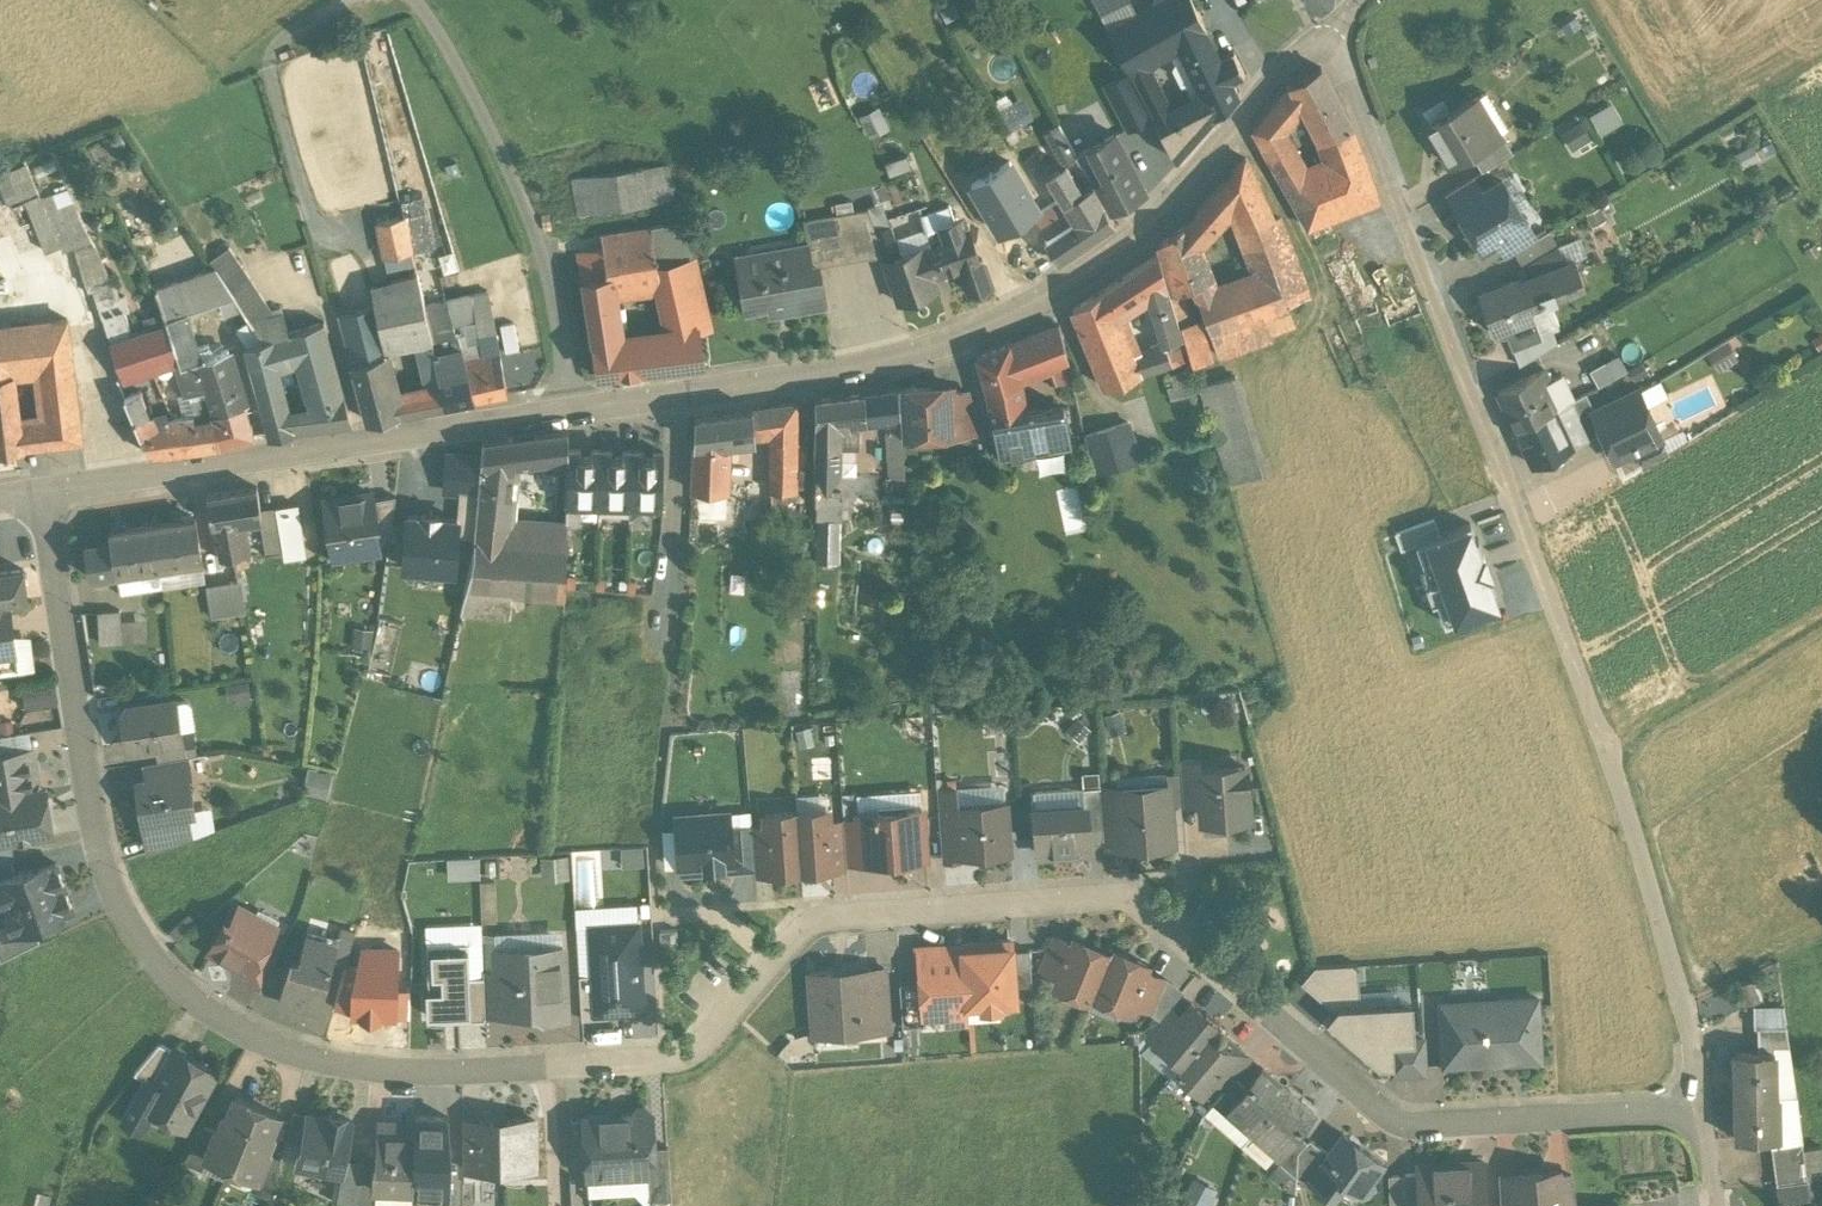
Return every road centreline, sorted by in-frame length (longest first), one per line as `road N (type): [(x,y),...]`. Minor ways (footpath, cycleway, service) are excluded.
road 1 (residential): [(1703,1109),(1403,1122),(1154,913),(1114,898),(831,918),(802,934),(706,1042),(664,1057),(403,1070),(293,1050),(229,1020),(172,974),(115,888),(98,838),(46,496)]
road 2 (residential): [(46,496),(920,354),(1027,310),(1120,249),(1164,210),(1300,48),(1327,43)]
road 3 (residential): [(1703,1109),(1692,1038),(1608,751),(1341,59),(1327,43)]
road 4 (track): [(414,0),(481,110),(544,240),(571,414)]
road 5 (track): [(1821,620),(1608,751)]

